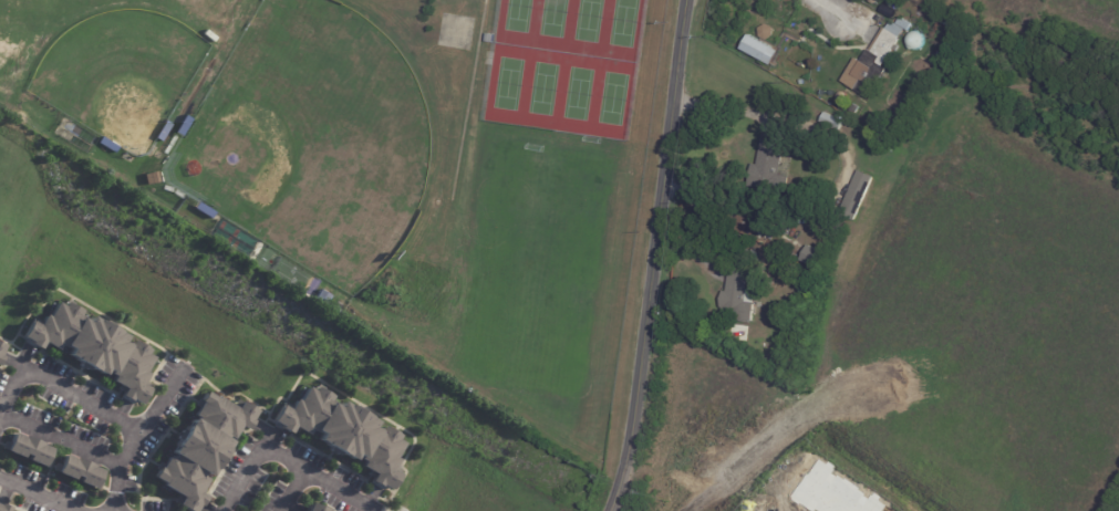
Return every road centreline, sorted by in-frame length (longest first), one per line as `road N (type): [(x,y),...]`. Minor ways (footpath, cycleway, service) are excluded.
road 1 (tertiary): [(686,0),(640,426),(664,510)]

